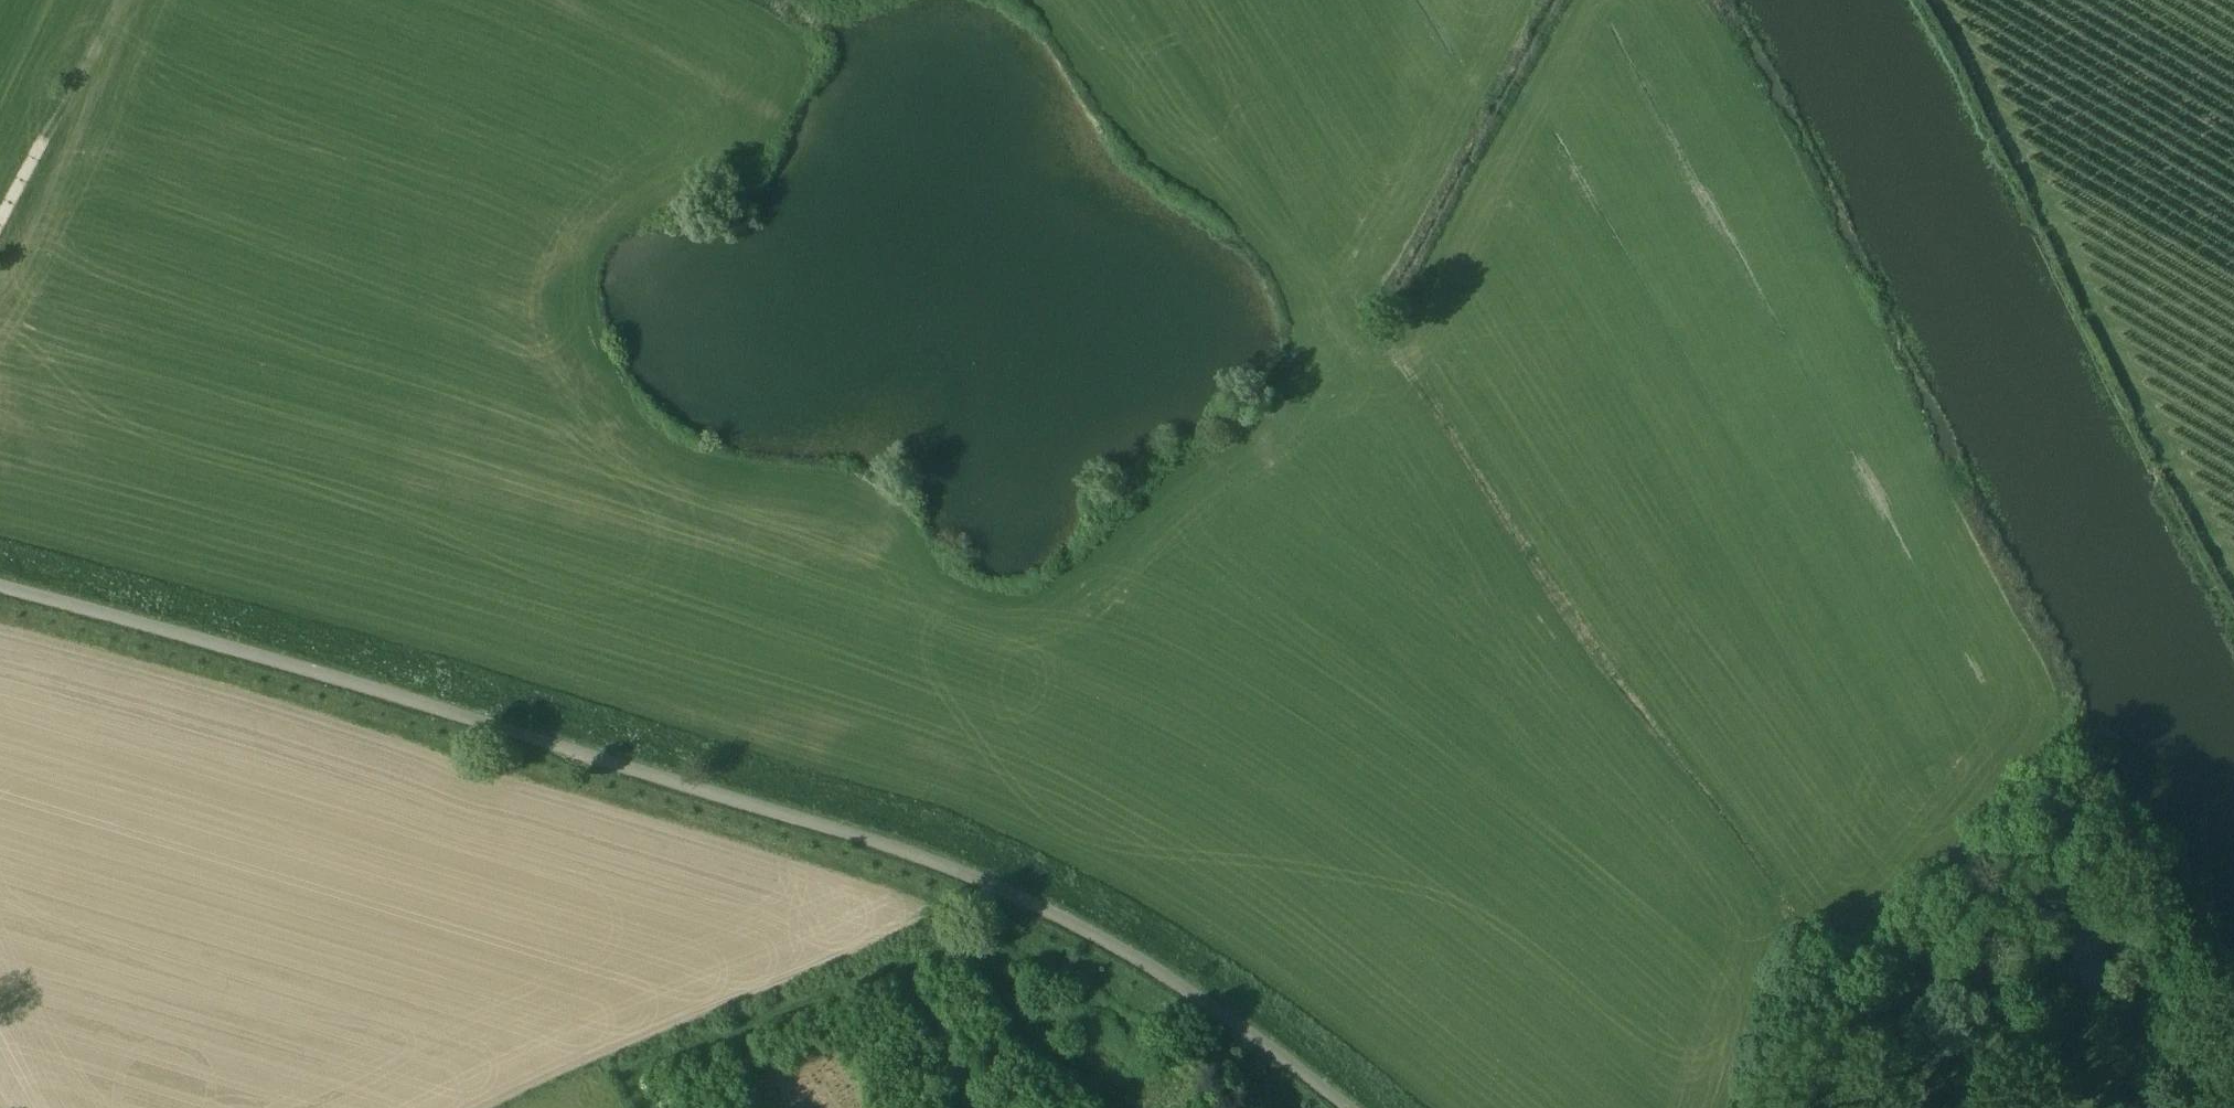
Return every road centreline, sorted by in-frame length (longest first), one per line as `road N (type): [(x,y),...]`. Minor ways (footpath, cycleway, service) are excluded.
road 1 (unclassified): [(1348,1107),(1115,944),(933,860),(418,699),(0,586)]
road 2 (track): [(0,216),(112,0)]

